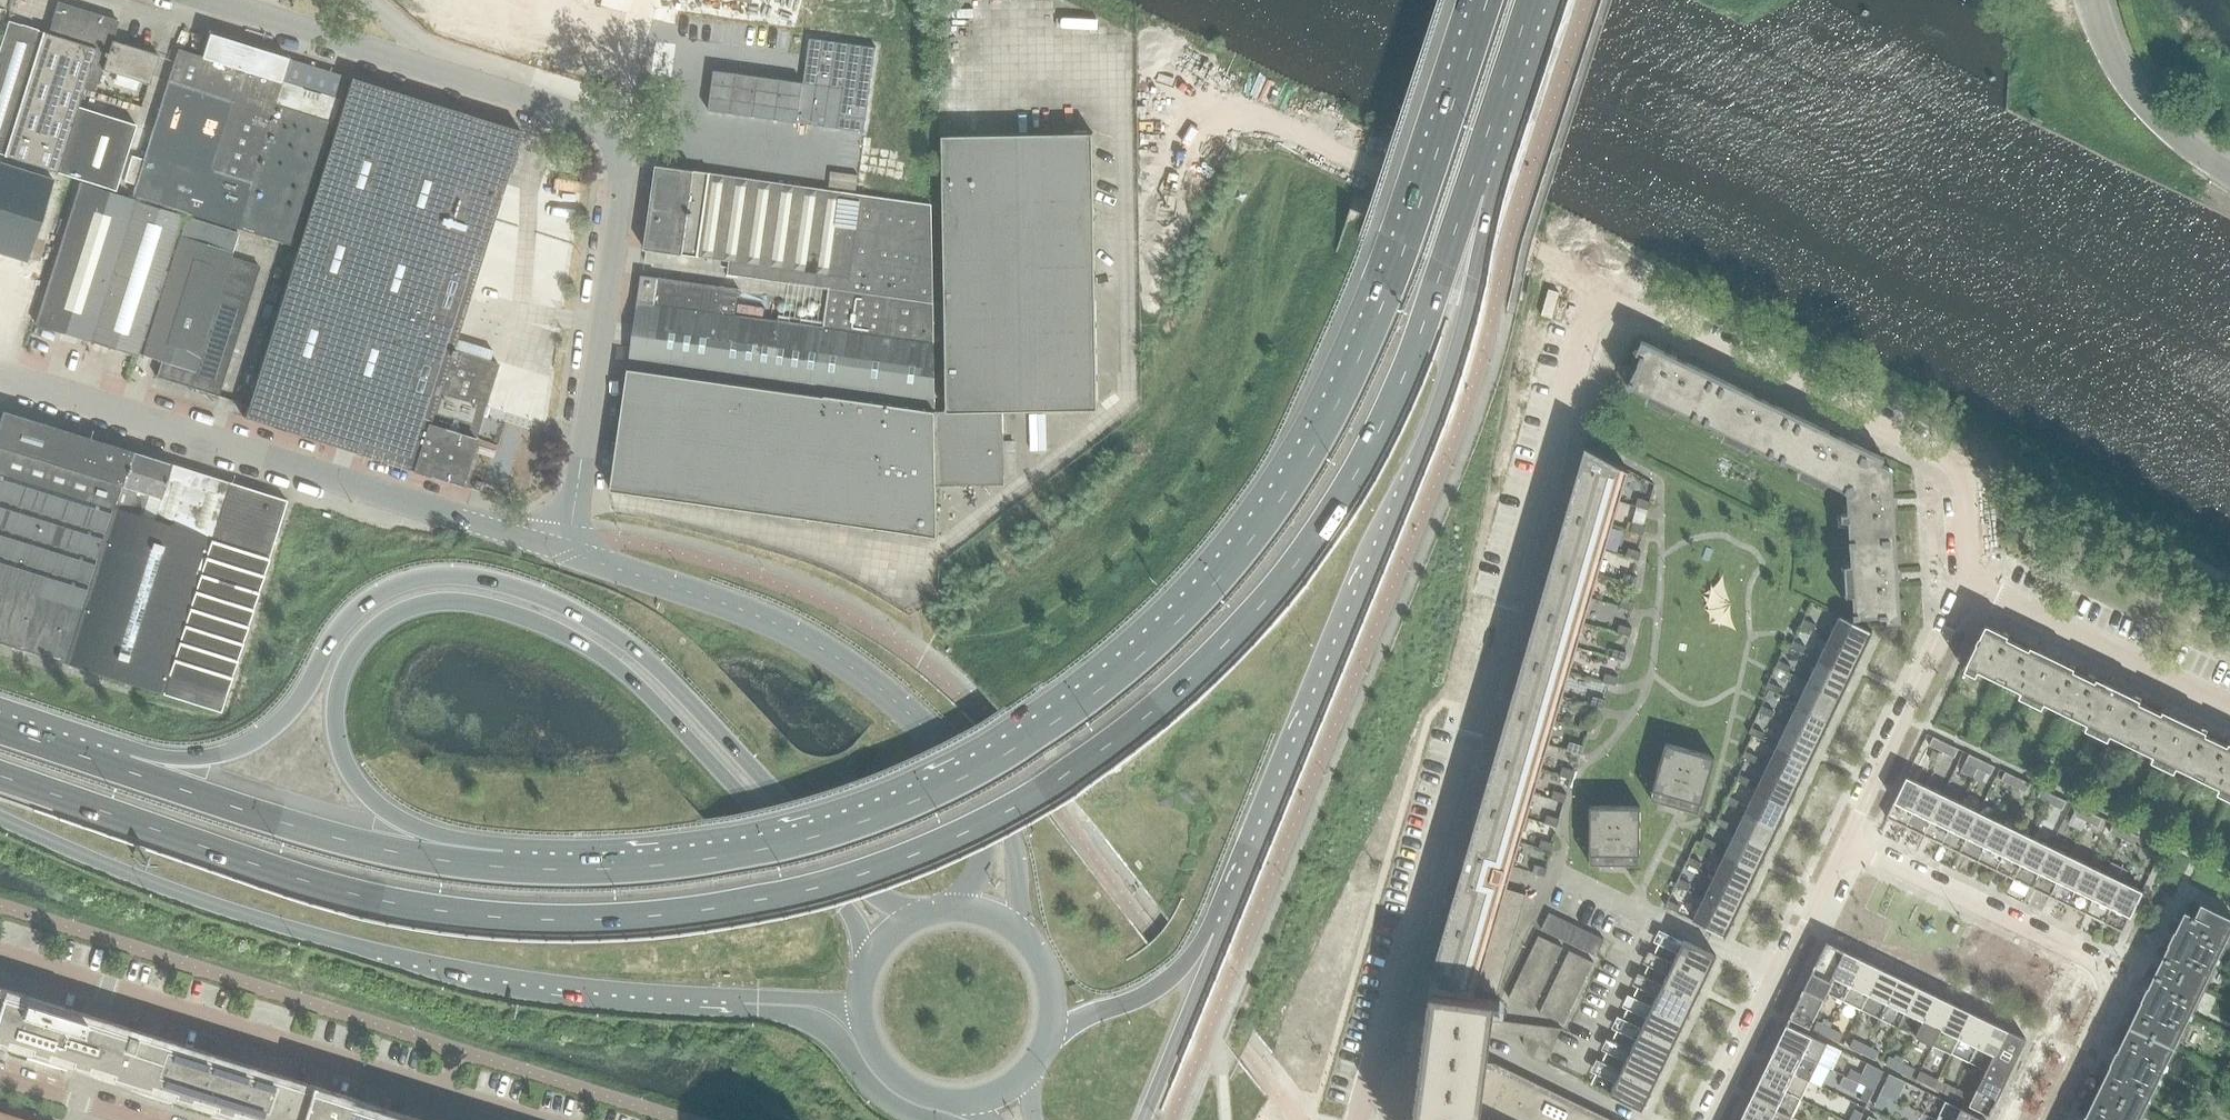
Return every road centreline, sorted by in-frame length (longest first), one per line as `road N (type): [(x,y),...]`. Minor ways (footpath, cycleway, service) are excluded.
road 1 (trunk): [(0,776),(338,889),(484,915),(563,919),(714,908),(892,860),(1063,775),(1150,713),(1263,602),(1370,447),(1423,322),(1466,191)]
road 2 (trunk): [(1486,0),(1405,244),(1323,427),(1251,539),(1133,661),(984,764),(834,828),(681,861),(505,867)]
road 3 (residential): [(1360,1119),(1591,311),(1639,305),(1944,453),(1960,469),(1965,585)]
road 4 (trunk): [(505,867),(402,821),(358,788),(342,758),(336,712),(349,666),(377,631),(415,608),(463,604),(511,614),(625,674),(851,923),(868,960)]
road 5 (trunk): [(908,921),(616,638),(556,604),(479,581),(411,584),(368,603),(280,723),(236,753),(185,767),(124,770)]
road 6 (trunk): [(0,821),(255,925),(419,967),(555,993),(856,1017)]
road 7 (unclassified): [(569,553),(621,154),(597,113),(236,0)]
road 8 (trunk): [(1219,937),(1449,380),(1477,252),(1466,191)]
road 9 (unclassified): [(0,374),(569,553)]
road 10 (unclassified): [(569,553),(785,628),(848,664),(924,725),(983,795)]
road 11 (residential): [(0,956),(443,1096)]
road 12 (residential): [(2048,1119),(2111,980),(2093,958),(1841,840)]
road 13 (trunk): [(505,867),(331,837),(124,770)]
road 14 (residential): [(1841,840),(1706,1119)]
road 15 (residential): [(2229,710),(1965,585)]
road 16 (residential): [(1965,585),(1841,840)]
road 17 (residential): [(2229,174),(2149,110),(2116,66),(2091,0)]
road 18 (trunk): [(1466,191),(1529,0)]
road 19 (trunk): [(1144,1119),(1219,937)]
road 20 (trunk): [(1052,1031),(1165,986),(1219,937)]
road 21 (secondary): [(856,1017),(866,1053),(887,1081),(918,1101),(958,1108)]
road 22 (unclassified): [(1021,934),(1016,853),(983,795)]
road 23 (residential): [(127,1119),(0,1080)]
road 24 (trunk): [(124,770),(0,729)]

